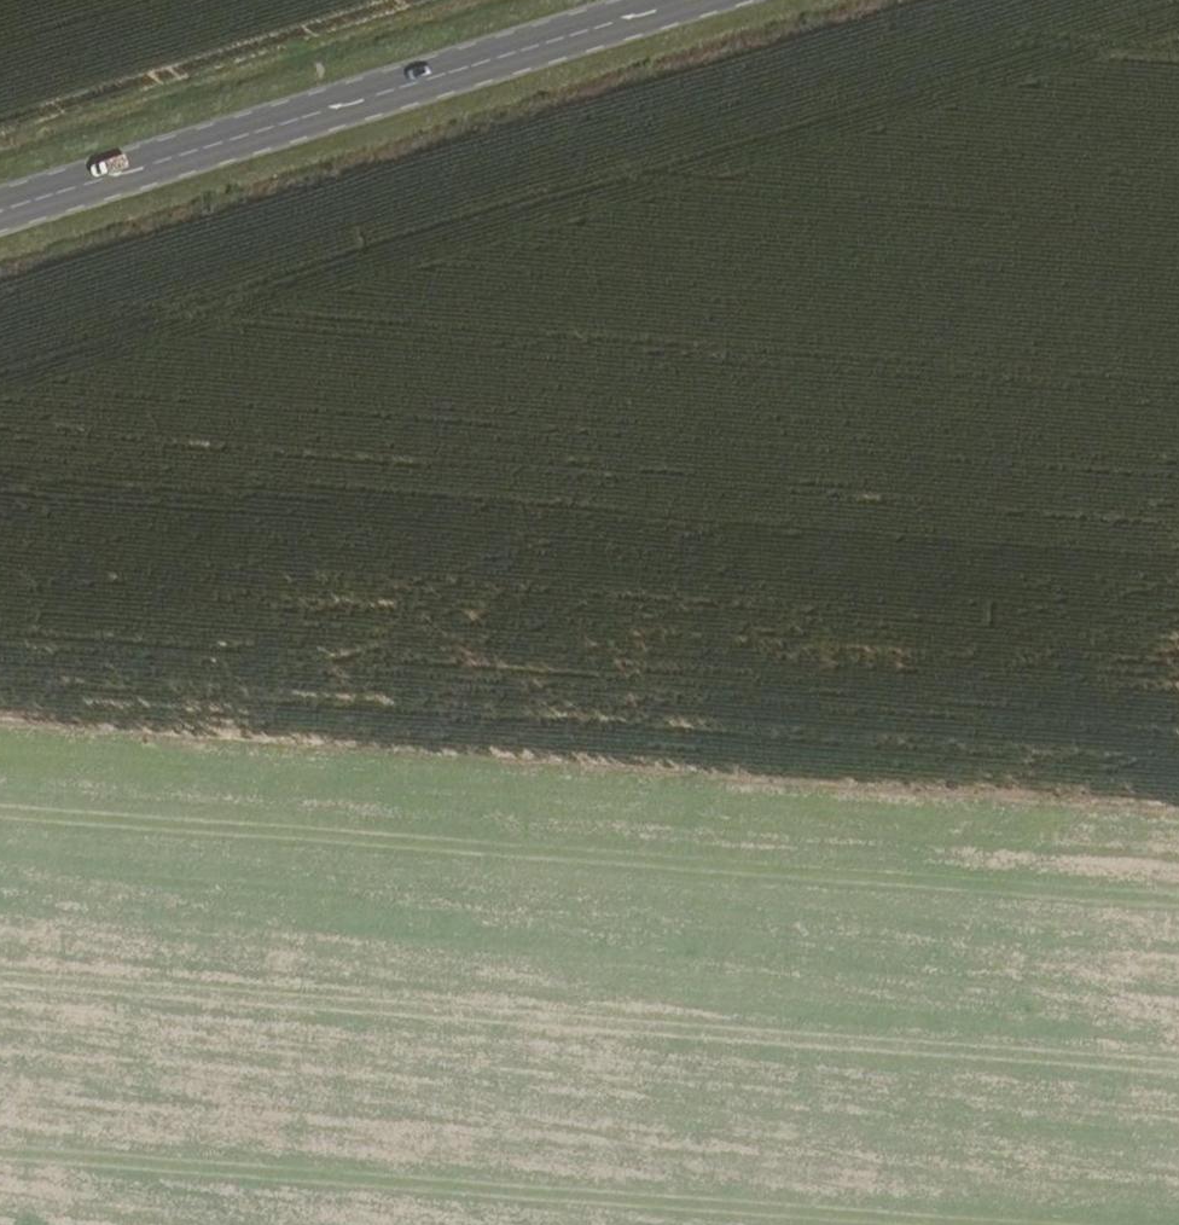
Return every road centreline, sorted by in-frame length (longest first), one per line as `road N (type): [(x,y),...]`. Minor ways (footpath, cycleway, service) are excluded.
road 1 (primary): [(0,212),(687,0)]

